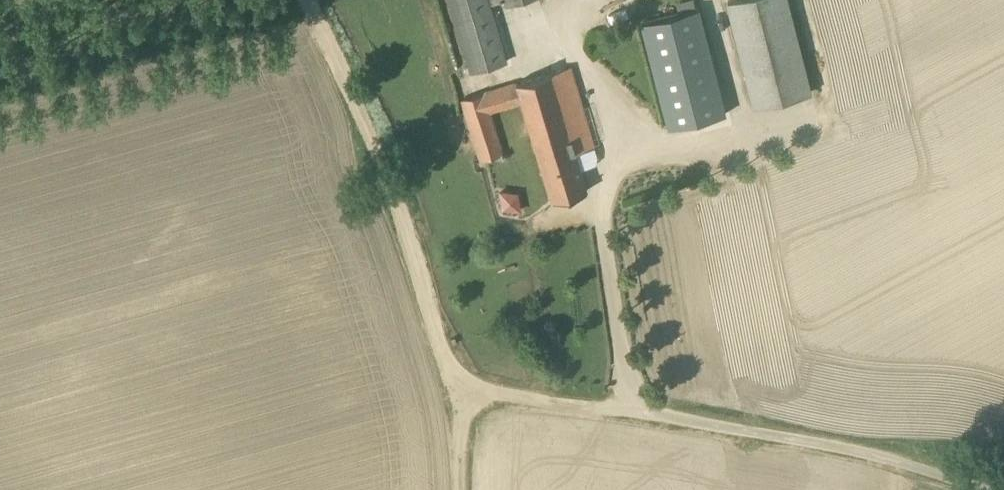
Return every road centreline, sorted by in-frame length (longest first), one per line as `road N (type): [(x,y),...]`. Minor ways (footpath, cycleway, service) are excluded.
road 1 (track): [(302,0),(339,66),(453,367),(482,393)]
road 2 (unclassified): [(1003,484),(637,411)]
road 3 (track): [(637,411),(482,393)]

